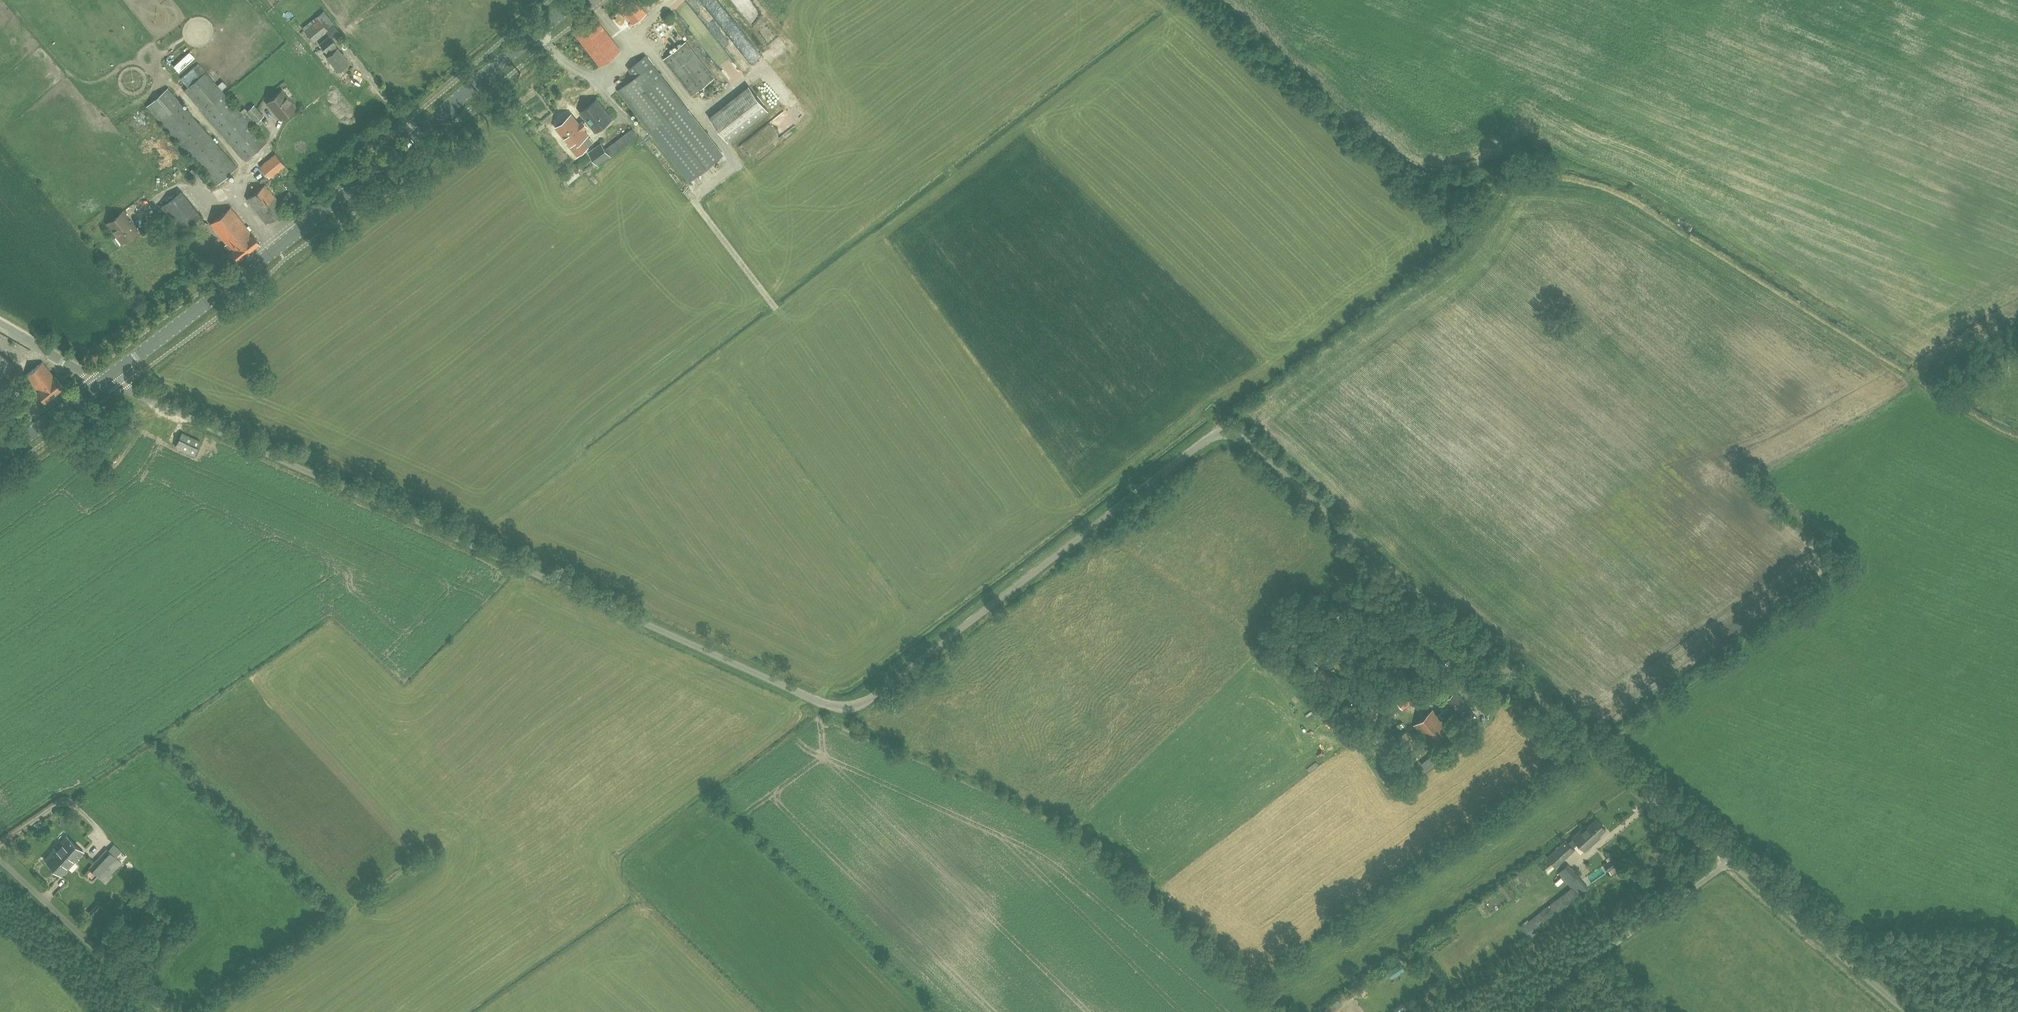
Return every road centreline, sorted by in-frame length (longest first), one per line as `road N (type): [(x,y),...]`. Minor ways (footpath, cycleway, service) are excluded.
road 1 (unclassified): [(1906,1011),(1234,435),(1214,435),(879,695),(844,708),(103,381)]
road 2 (tertiary): [(103,381),(581,0)]
road 3 (unclassified): [(163,1011),(0,860)]
road 4 (track): [(754,1011),(635,899)]
road 5 (tertiary): [(0,459),(103,381)]

